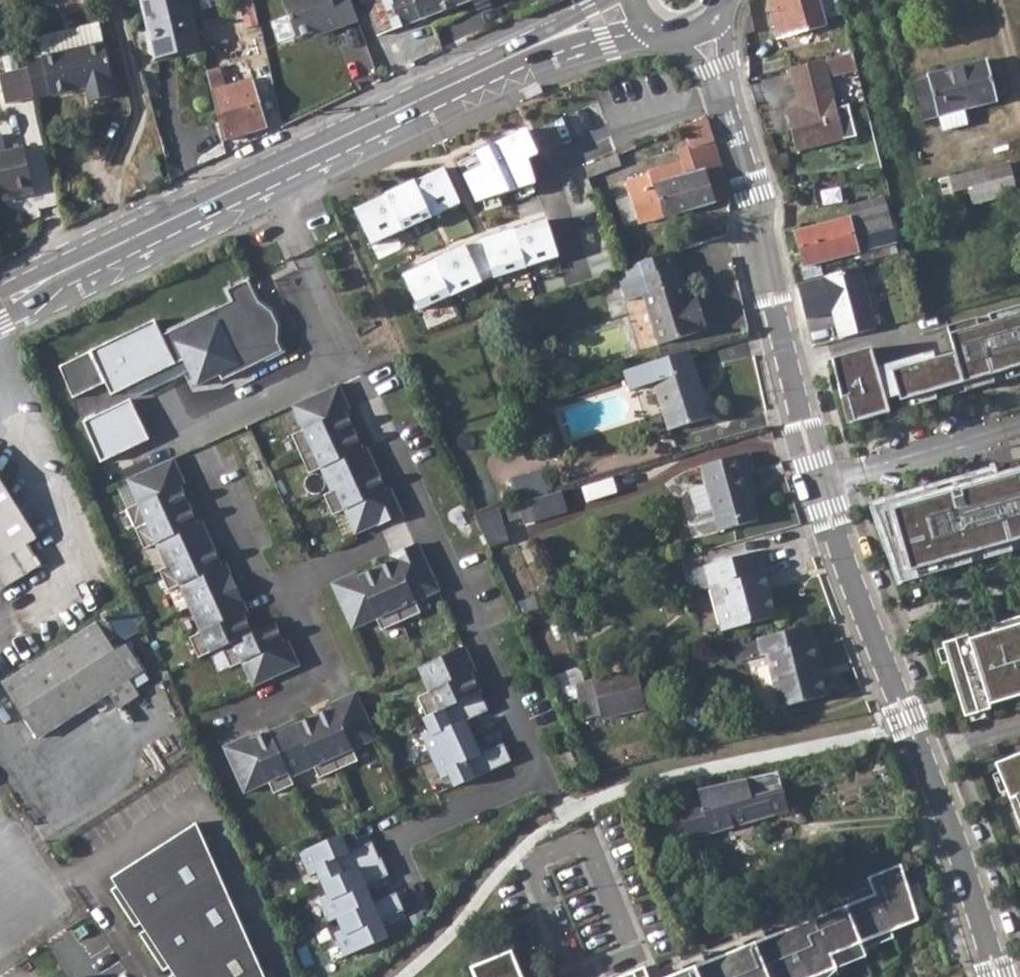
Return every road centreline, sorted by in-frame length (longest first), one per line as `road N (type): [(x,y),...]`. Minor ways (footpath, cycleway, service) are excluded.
road 1 (tertiary): [(631,6),(185,209),(0,303)]
road 2 (unclassified): [(999,976),(826,486)]
road 3 (unclassified): [(794,361),(716,69),(695,35)]
road 4 (residential): [(794,361),(1019,296)]
road 5 (residential): [(826,486),(1019,425)]
road 6 (unclassified): [(826,486),(794,361)]

